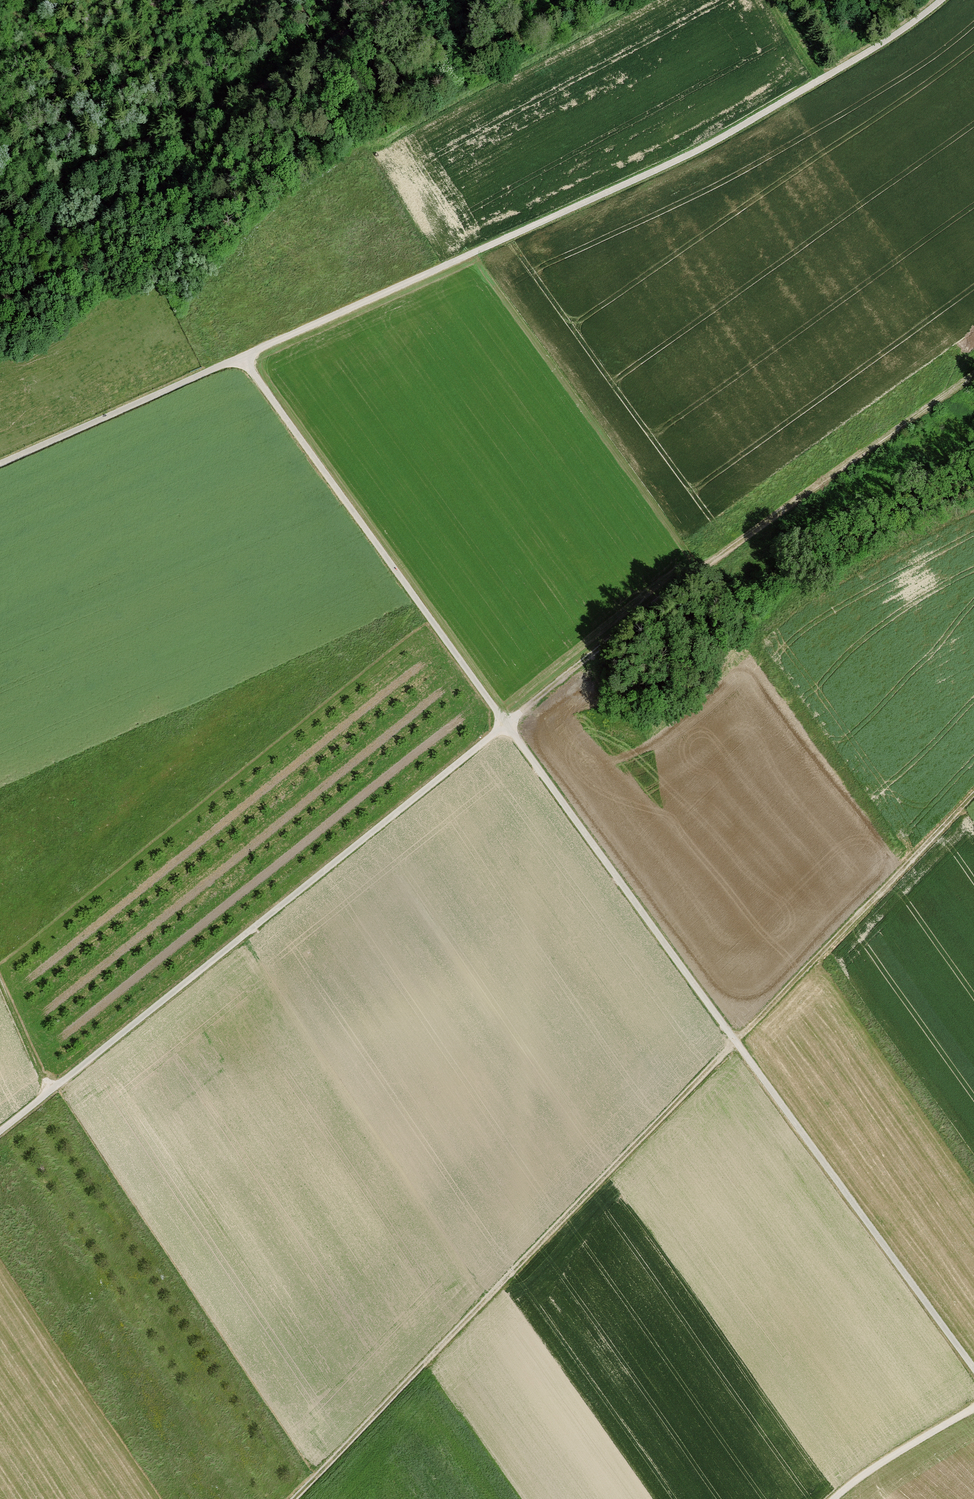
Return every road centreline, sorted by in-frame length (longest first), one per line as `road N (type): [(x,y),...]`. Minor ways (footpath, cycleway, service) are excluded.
road 1 (track): [(973,1369),(241,357)]
road 2 (unclassified): [(942,0),(699,151),(0,464)]
road 3 (track): [(294,1498),(973,793)]
road 4 (track): [(508,725),(0,1130)]
road 5 (track): [(508,725),(973,376)]
road 6 (track): [(391,0),(279,81),(0,214)]
road 7 (track): [(973,1408),(834,1498)]

